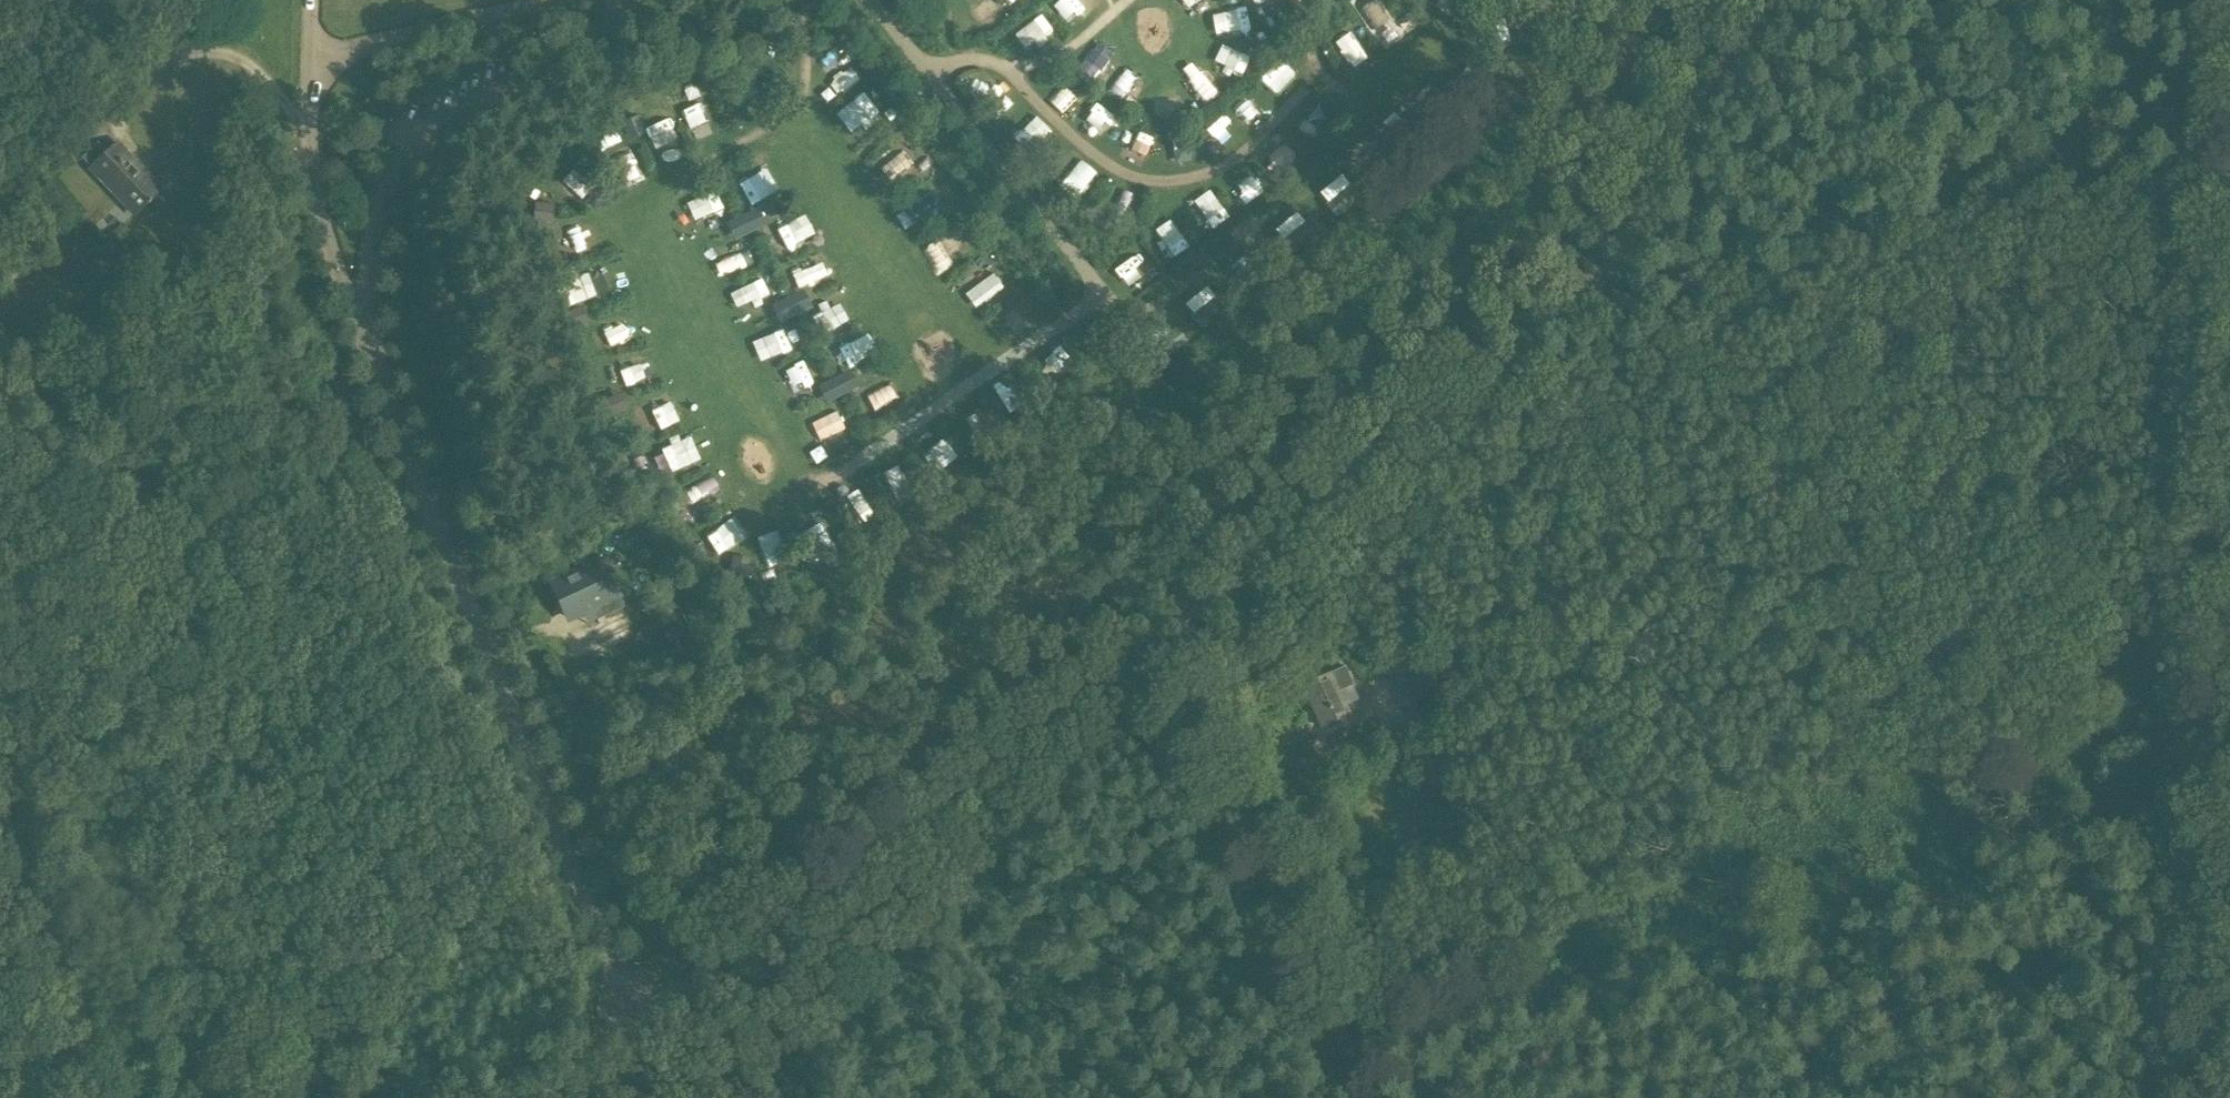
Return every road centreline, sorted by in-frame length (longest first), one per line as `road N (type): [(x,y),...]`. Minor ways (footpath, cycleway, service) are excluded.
road 1 (unclassified): [(1147,640),(1431,410),(1595,247),(1765,0)]
road 2 (unclassified): [(530,1097),(646,999),(1147,640)]
road 3 (track): [(2229,362),(2225,716),(2206,1097)]
road 4 (unclassified): [(1147,640),(1202,728),(1345,1033),(1356,1097)]
road 5 (track): [(2014,0),(2026,75),(2065,130),(2135,172),(2229,181)]

